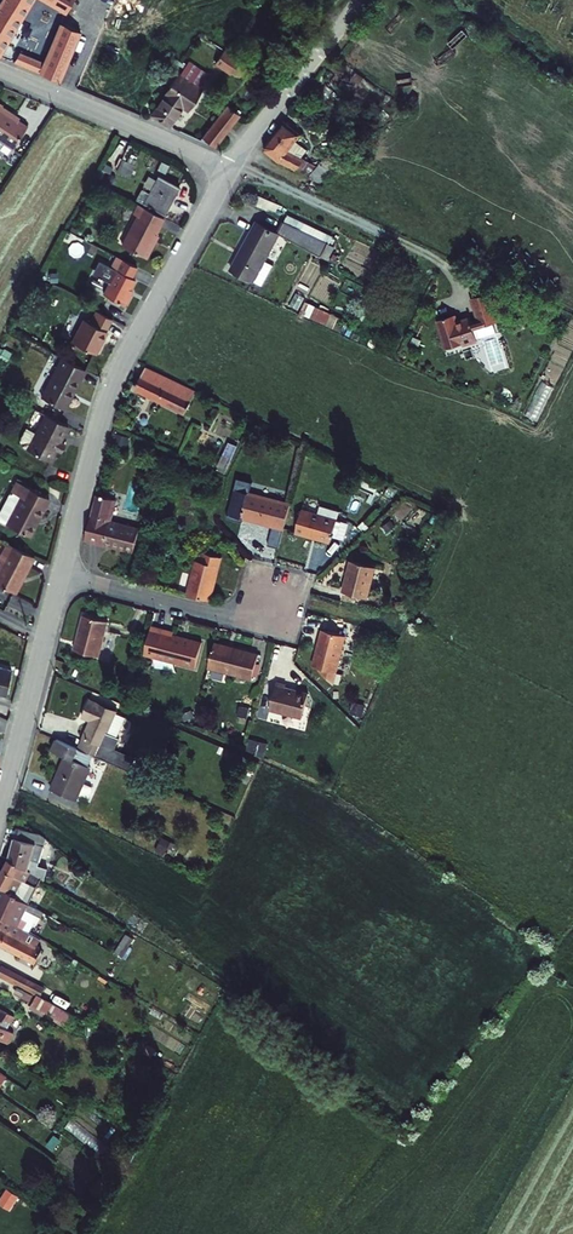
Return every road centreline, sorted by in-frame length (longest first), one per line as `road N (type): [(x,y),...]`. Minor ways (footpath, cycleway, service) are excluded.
road 1 (tertiary): [(232,169),(115,378),(62,575)]
road 2 (residential): [(0,69),(232,169)]
road 3 (tertiary): [(62,575),(0,805)]
road 4 (residential): [(62,575),(226,616),(280,602)]
road 5 (tertiary): [(361,0),(232,169)]

